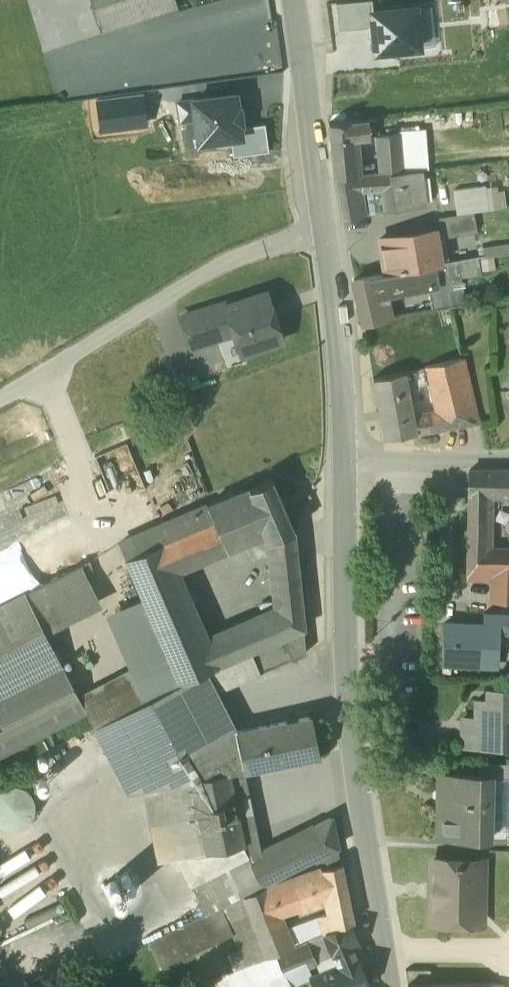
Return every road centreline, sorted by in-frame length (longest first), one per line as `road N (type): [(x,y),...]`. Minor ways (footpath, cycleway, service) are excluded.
road 1 (tertiary): [(390,986),(345,648),(349,461)]
road 2 (tertiary): [(349,461),(293,0)]
road 3 (residential): [(349,461),(508,462)]

